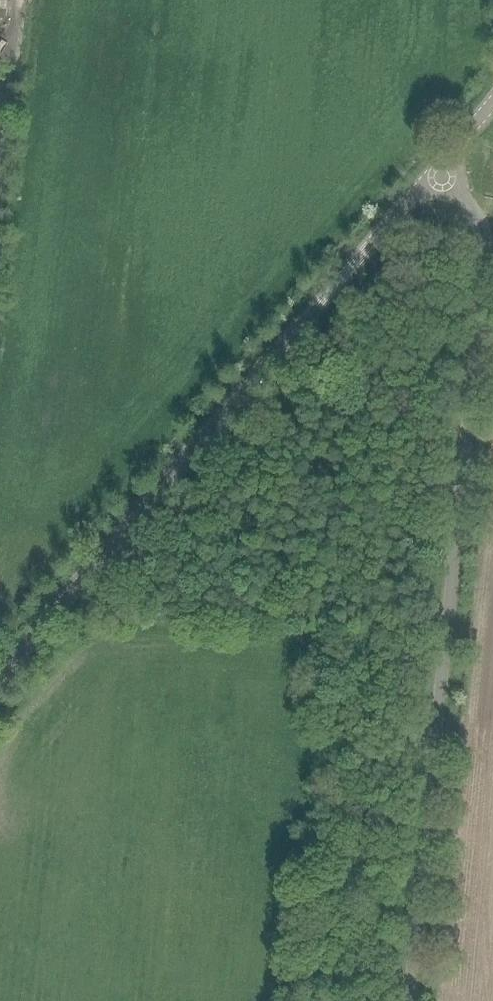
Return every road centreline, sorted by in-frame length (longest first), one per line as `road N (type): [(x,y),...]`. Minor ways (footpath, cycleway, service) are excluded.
road 1 (unclassified): [(409,1000),(485,256),(480,223),(435,171)]
road 2 (tertiary): [(0,678),(435,171)]

